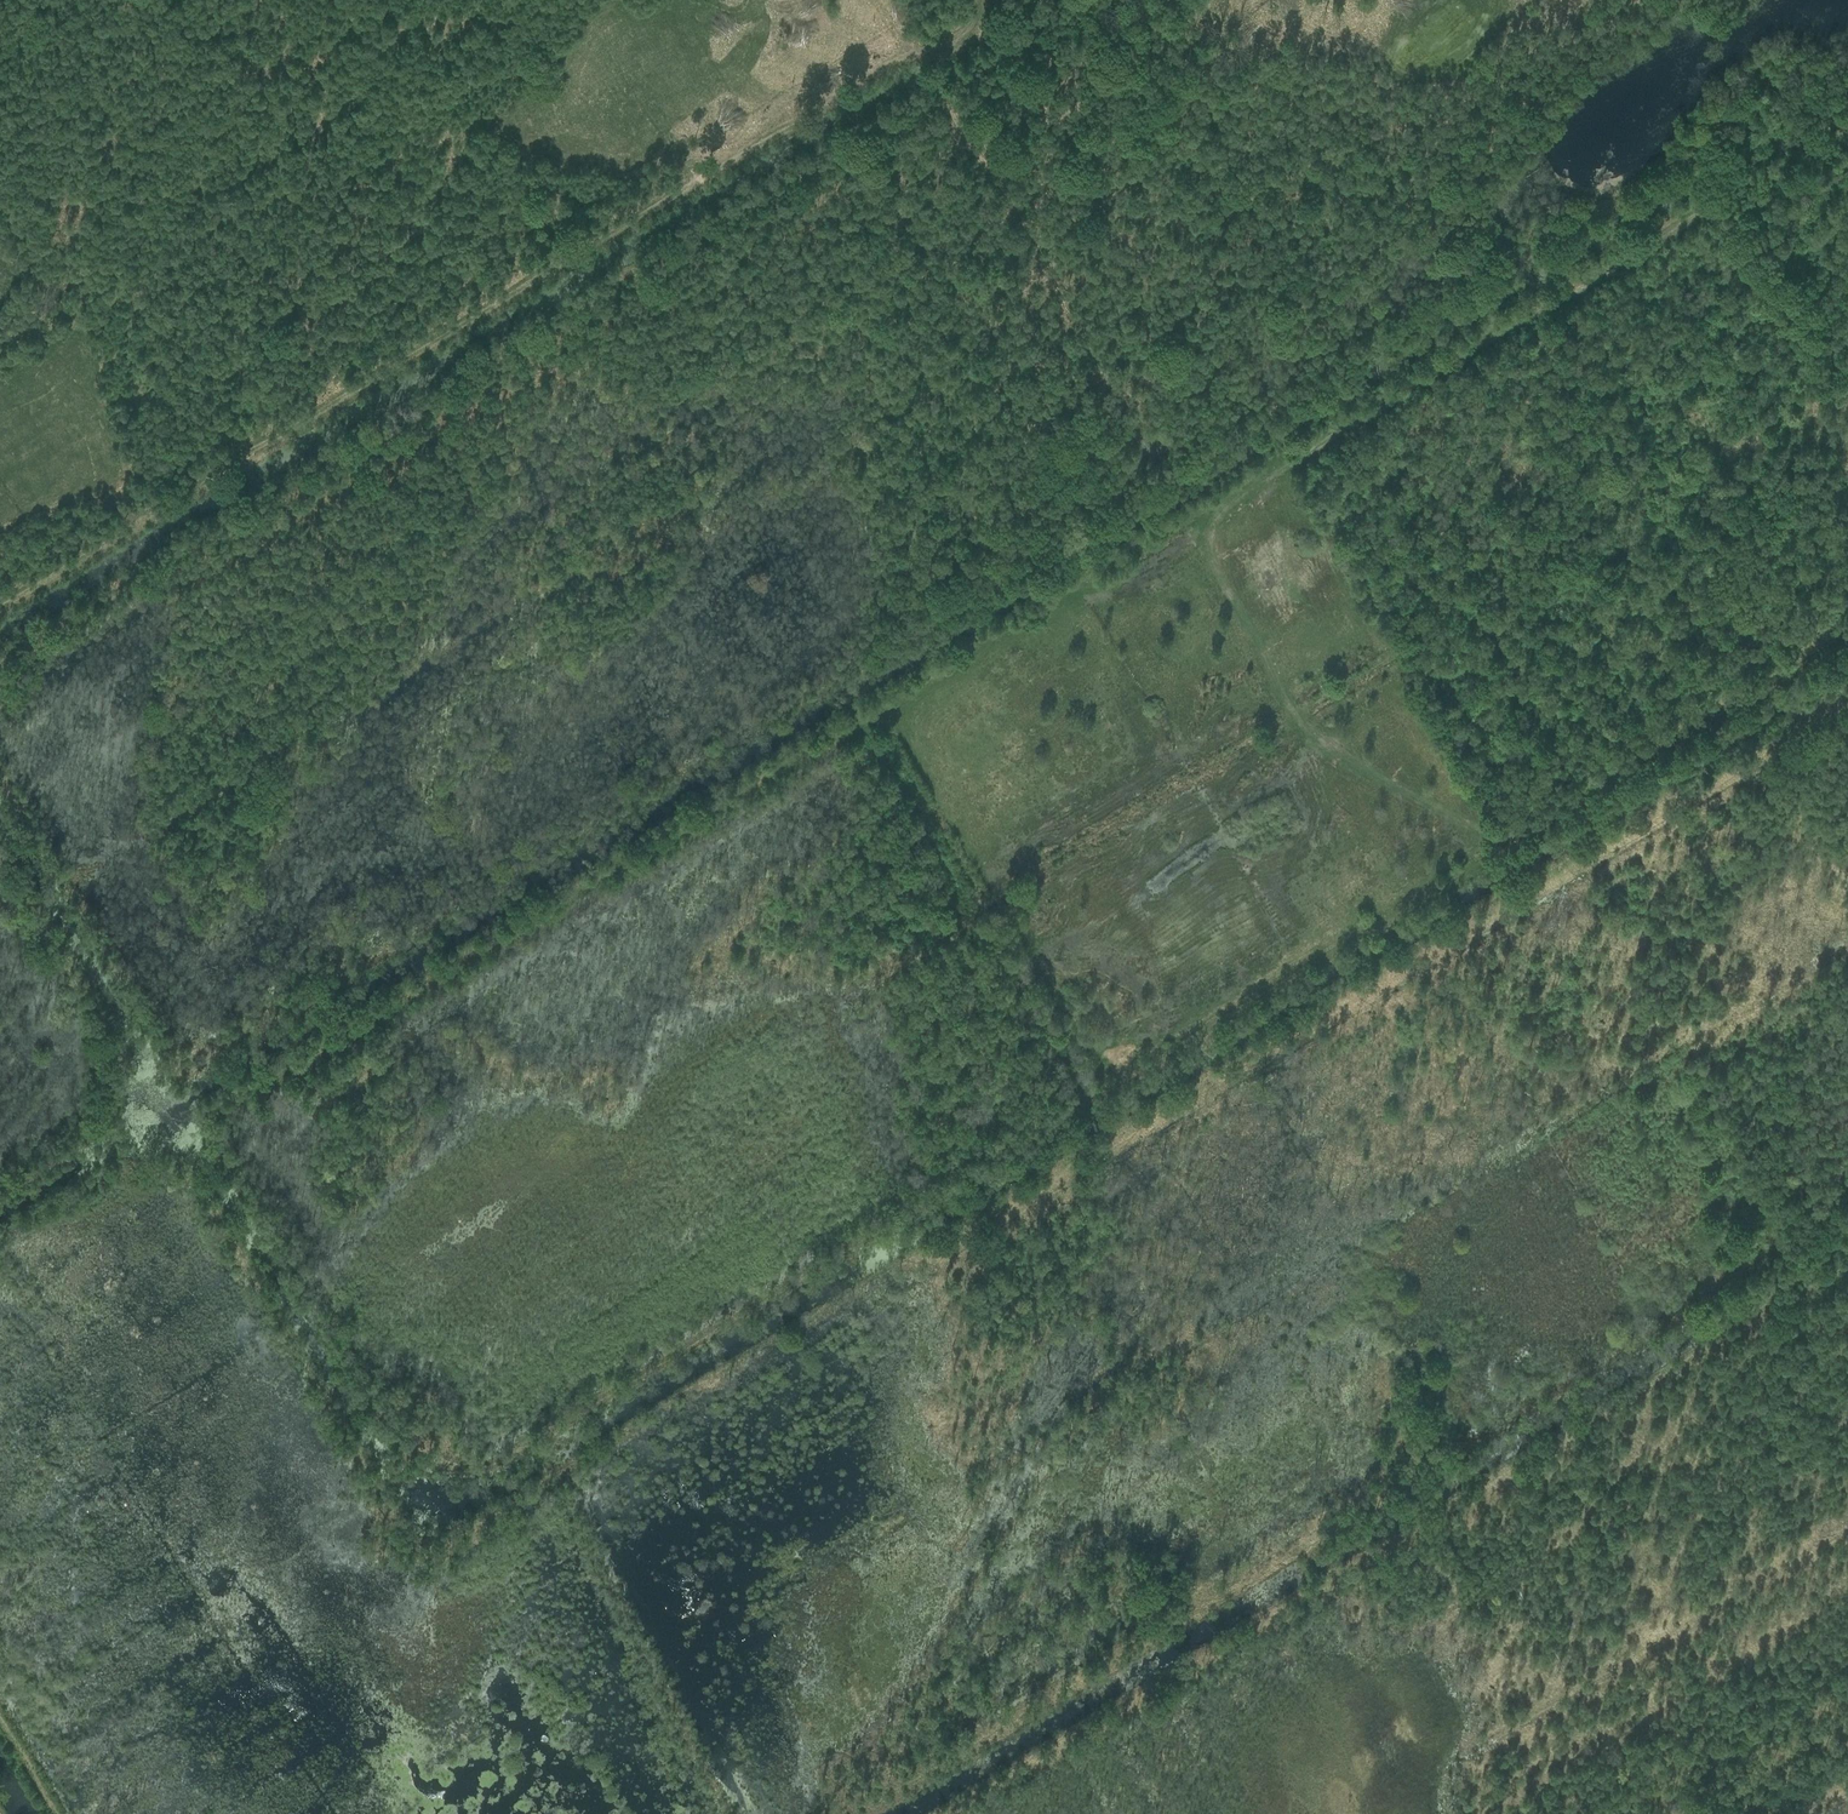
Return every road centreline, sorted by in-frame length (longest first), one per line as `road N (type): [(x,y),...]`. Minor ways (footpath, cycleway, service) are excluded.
road 1 (track): [(1847,125),(1244,489),(1210,530),(1213,569),(1309,735),(1446,813),(1526,843),(1847,651)]
road 2 (track): [(1526,843),(536,1442)]
road 3 (track): [(0,608),(982,0)]

